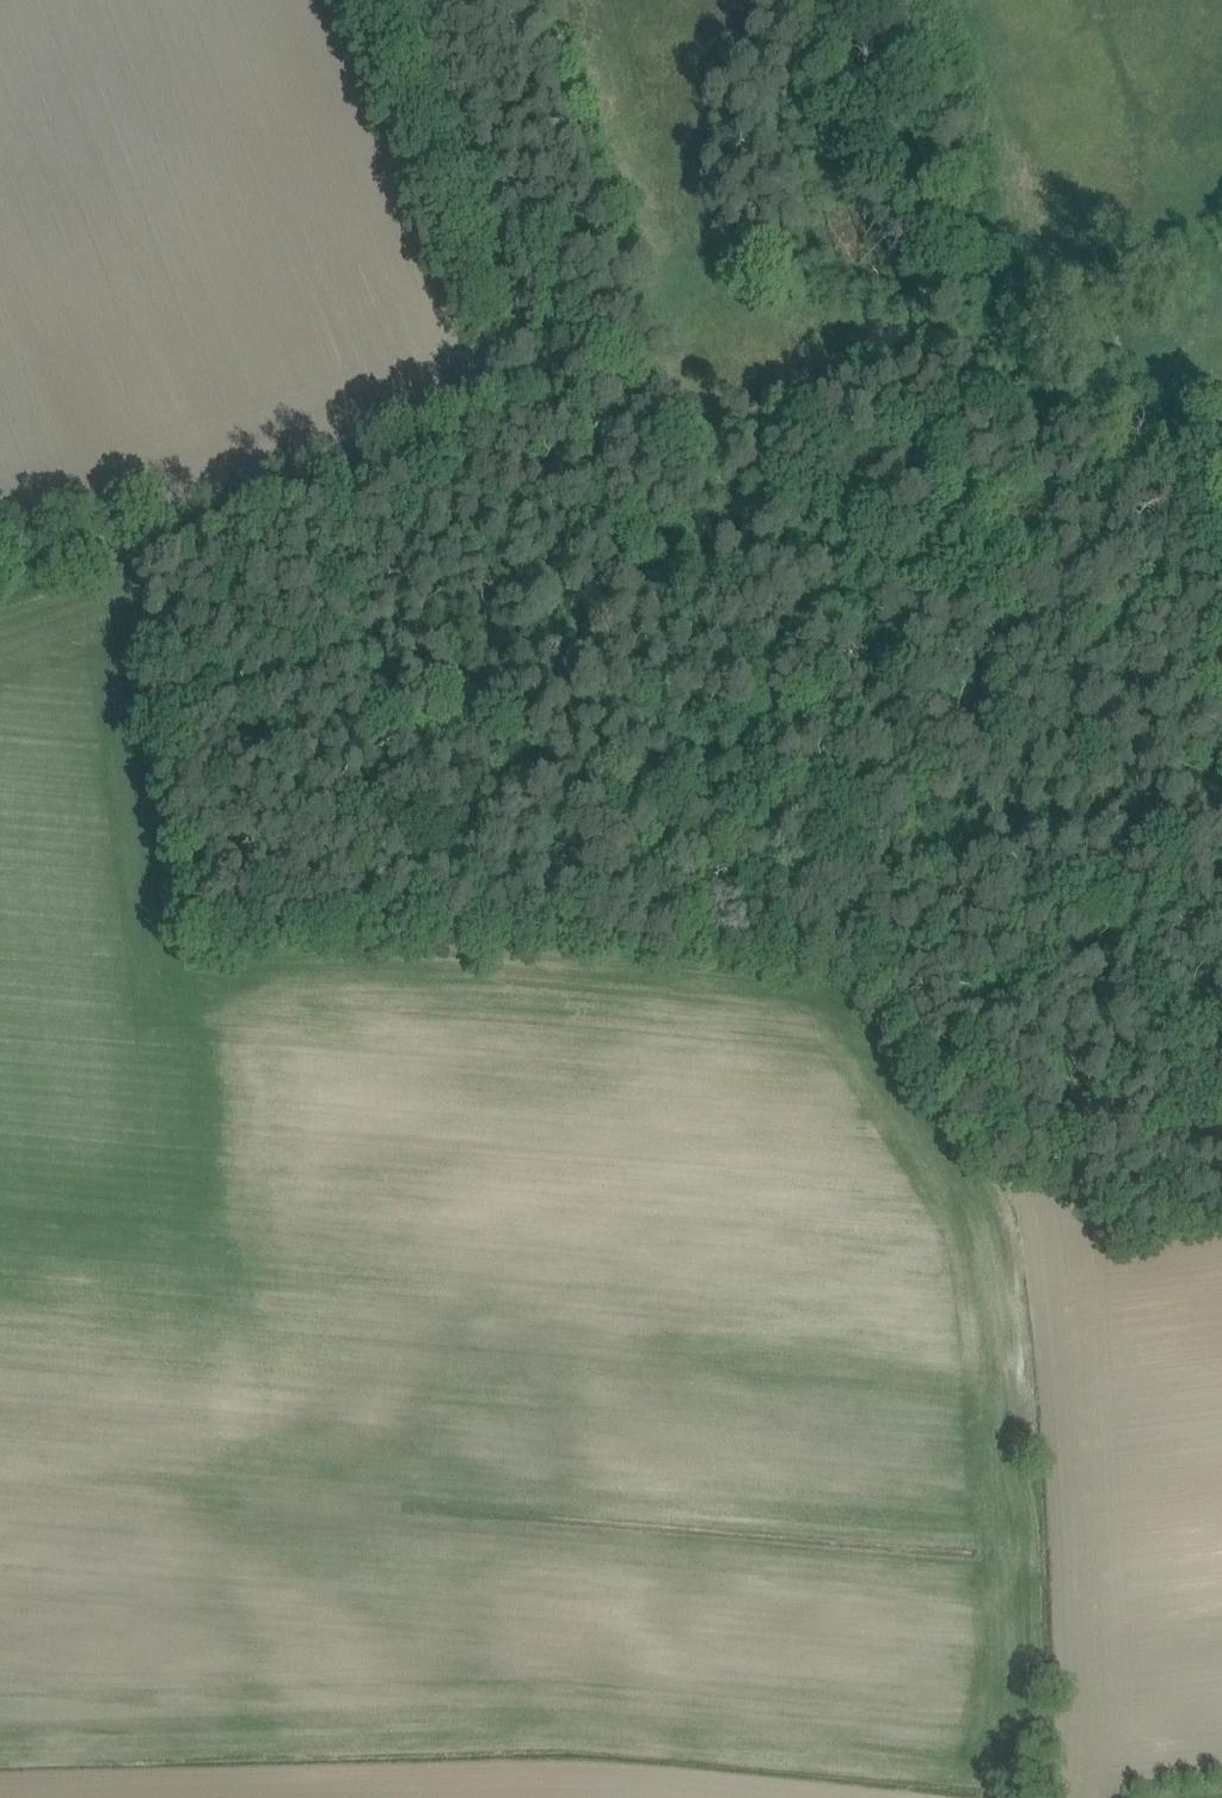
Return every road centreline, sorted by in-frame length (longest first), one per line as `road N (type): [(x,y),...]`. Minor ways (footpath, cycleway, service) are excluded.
road 1 (track): [(0,586),(545,396),(403,0)]

